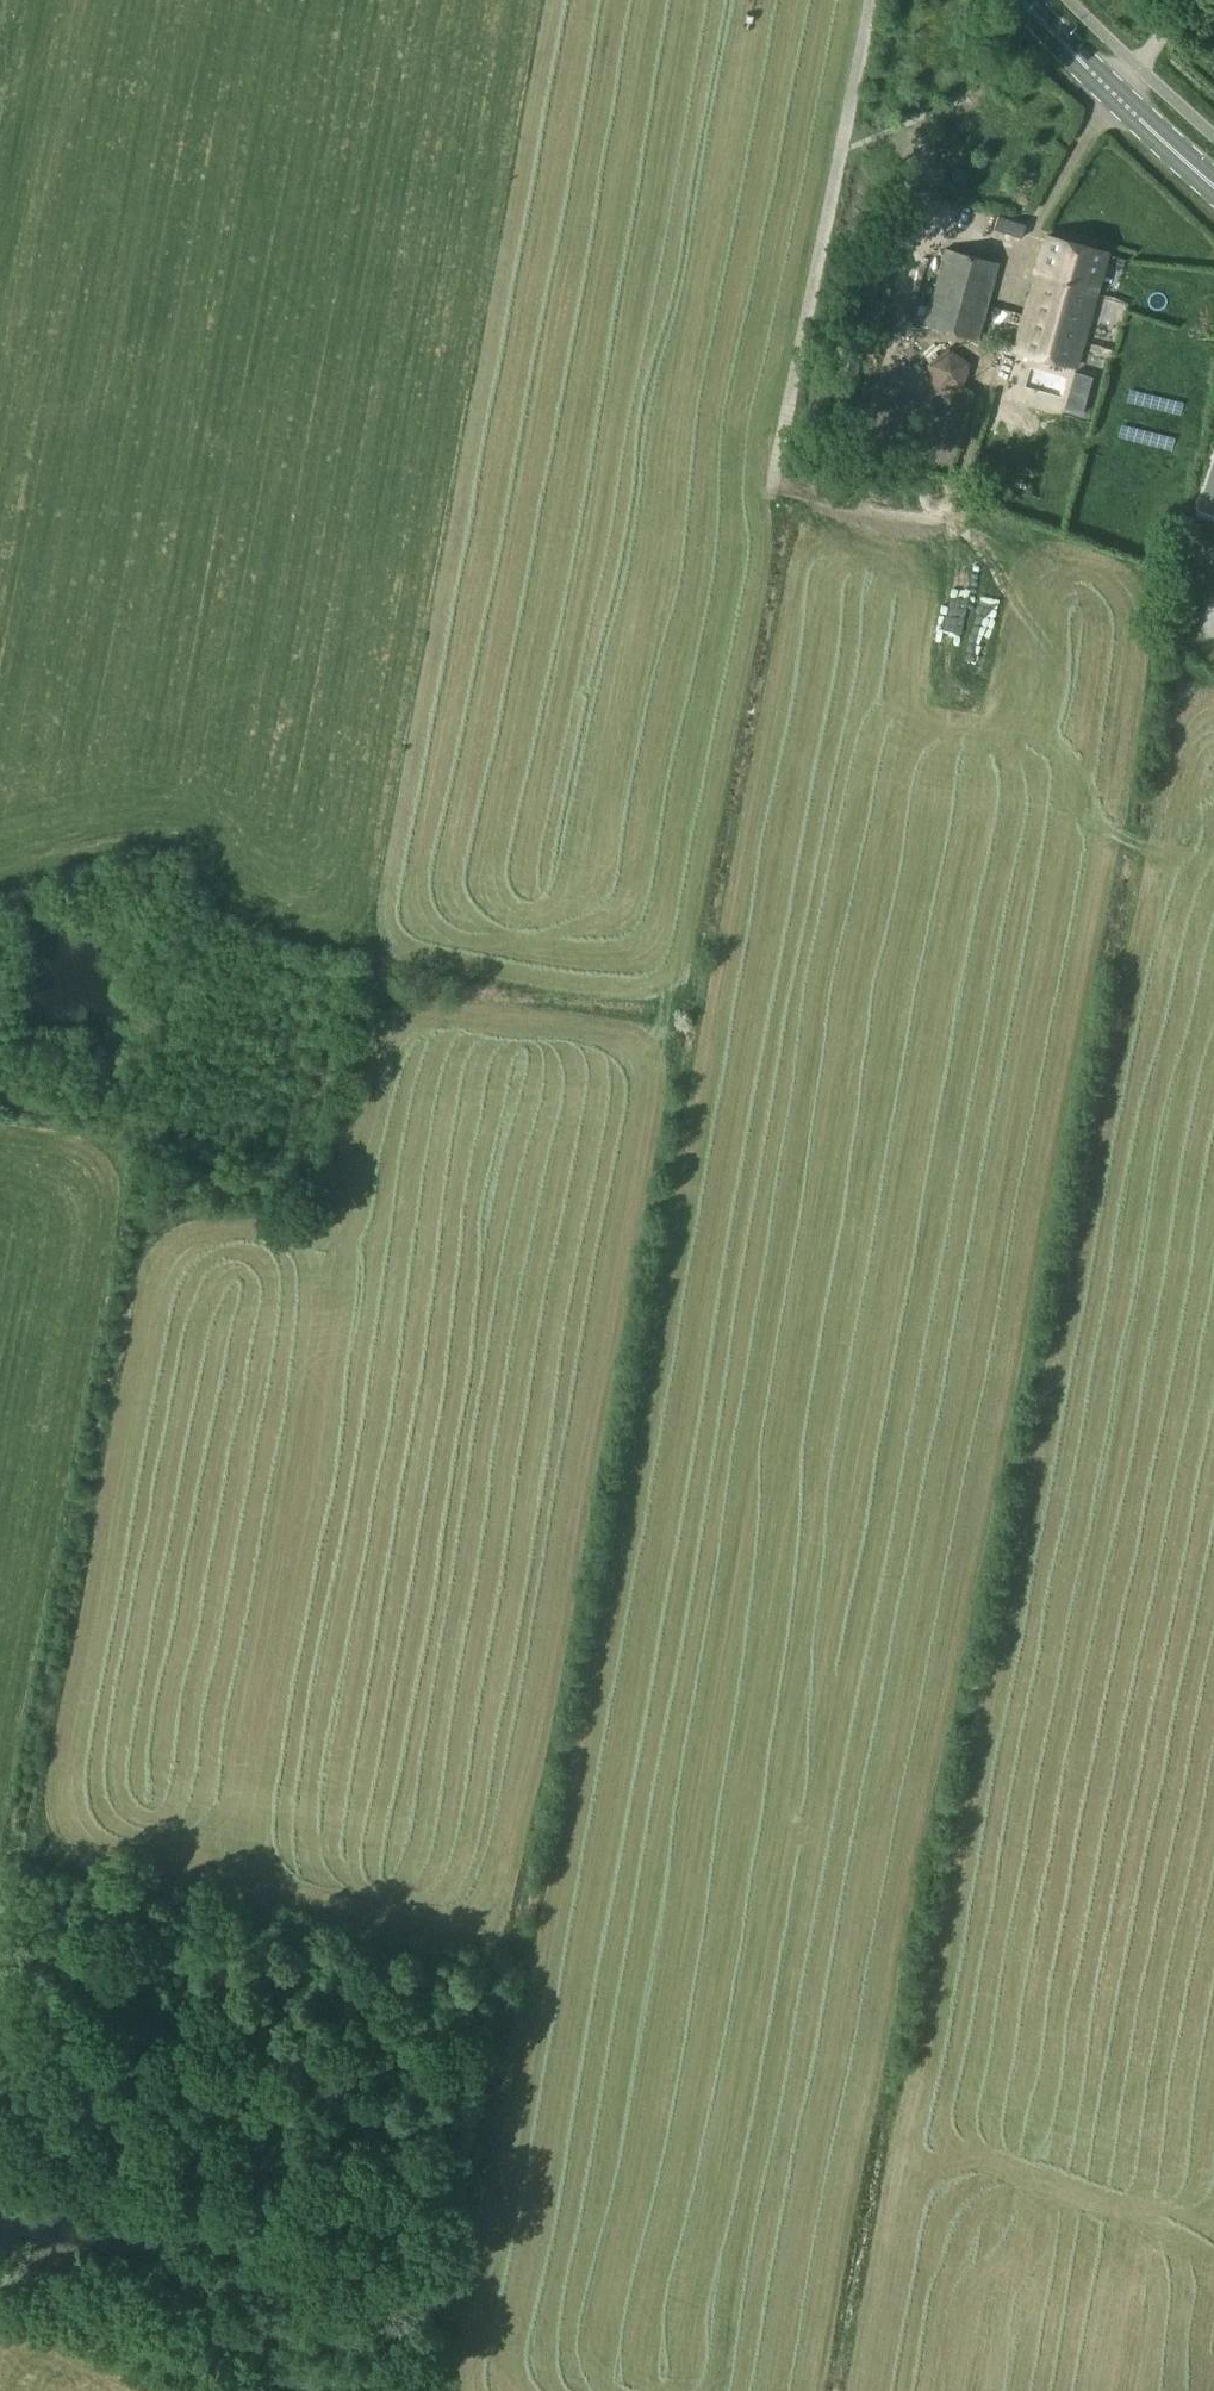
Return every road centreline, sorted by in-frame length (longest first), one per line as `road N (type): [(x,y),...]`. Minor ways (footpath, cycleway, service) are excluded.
road 1 (primary): [(1213,184),(1022,0)]
road 2 (unclassified): [(225,2390),(113,2311),(52,2287),(0,2280)]

